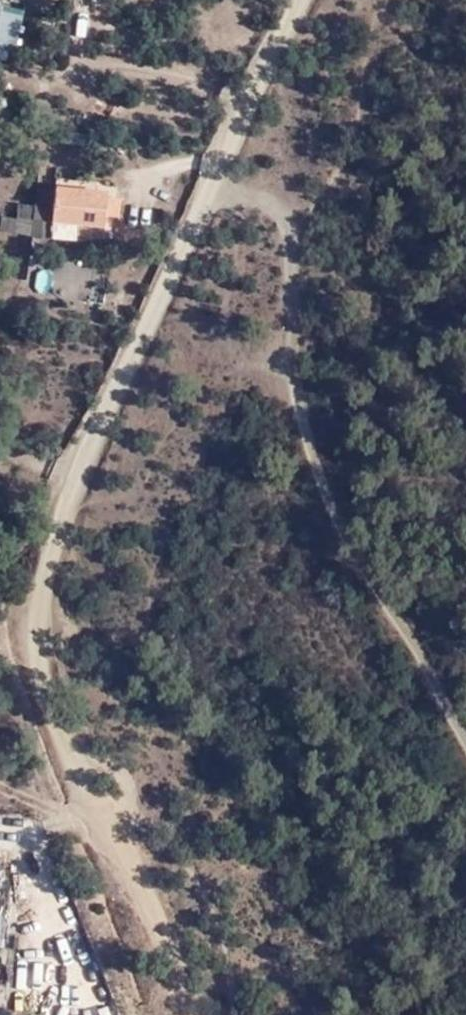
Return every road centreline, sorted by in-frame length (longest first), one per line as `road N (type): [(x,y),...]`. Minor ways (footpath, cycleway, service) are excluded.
road 1 (track): [(199,1014),(60,680),(53,575),(72,482),(307,0)]
road 2 (track): [(223,169),(301,238),(300,407),(400,617),(465,731)]

